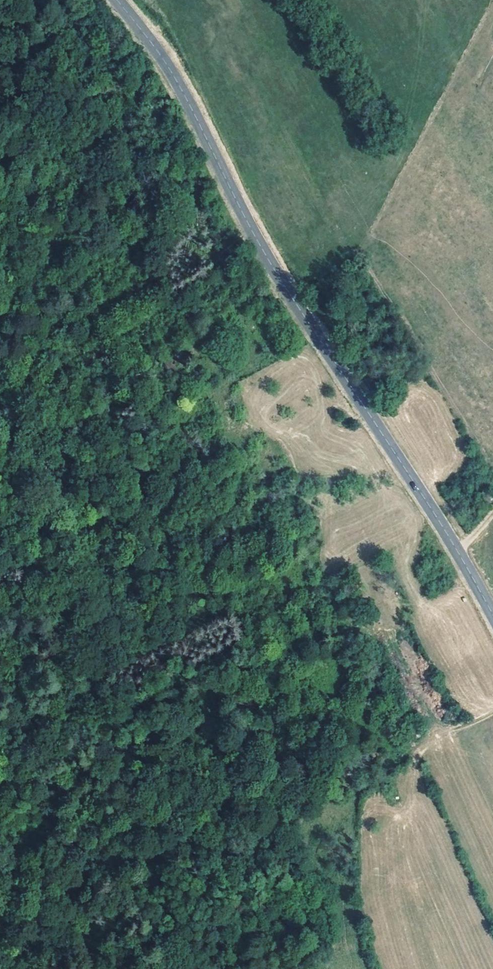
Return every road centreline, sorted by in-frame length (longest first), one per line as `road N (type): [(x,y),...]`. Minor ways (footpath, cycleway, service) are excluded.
road 1 (secondary): [(492,616),(276,273),(174,76),(117,0)]

